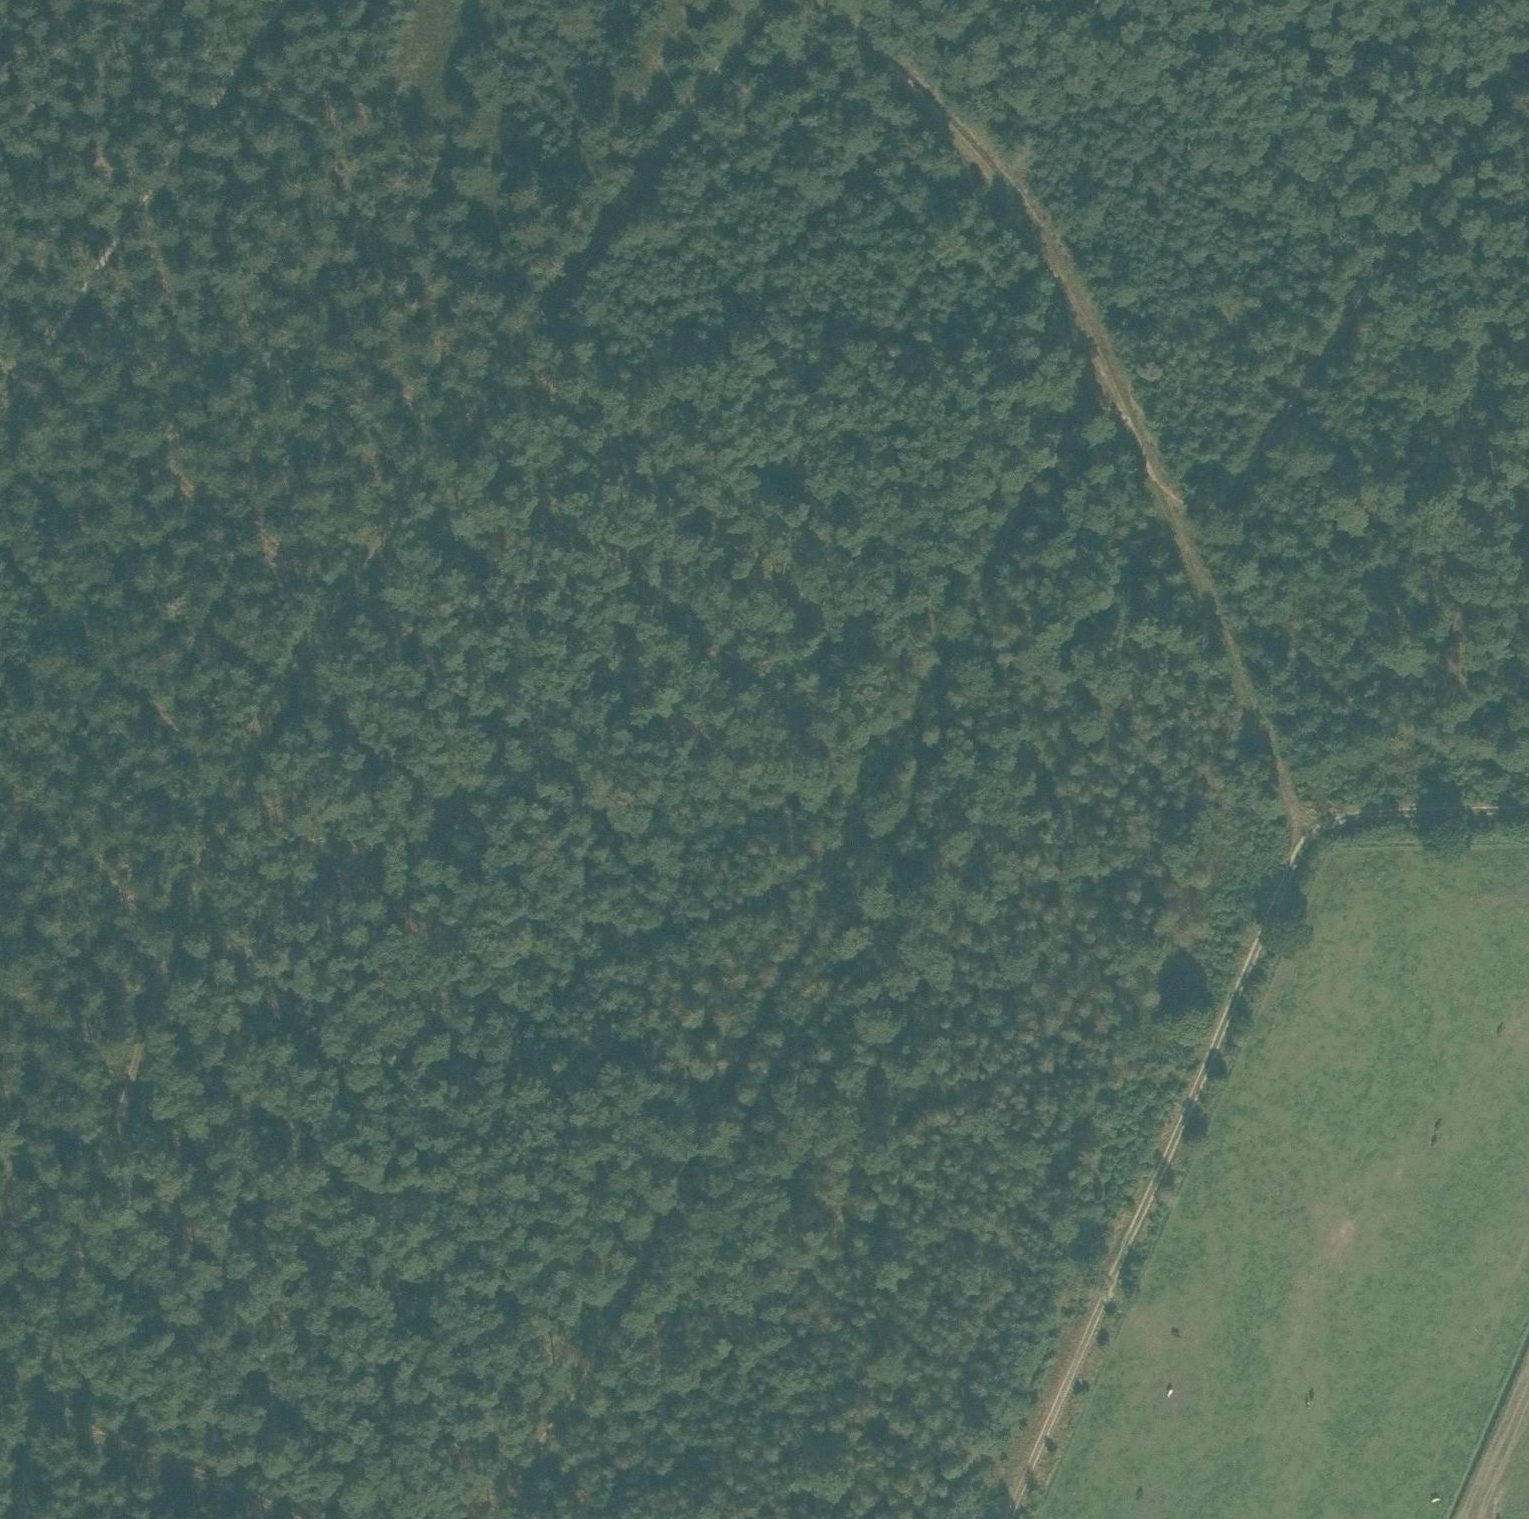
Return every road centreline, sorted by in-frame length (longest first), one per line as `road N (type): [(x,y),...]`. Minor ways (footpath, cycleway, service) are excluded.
road 1 (track): [(770,0),(571,290),(339,598),(155,998),(54,1400)]
road 2 (track): [(1189,555),(1105,356),(516,1518)]
road 3 (track): [(1189,555),(1229,655),(1280,862),(991,1518)]
road 4 (track): [(829,0),(1020,204),(1105,356)]
road 5 (track): [(305,1518),(54,1400)]
road 6 (track): [(54,1400),(26,1518)]

